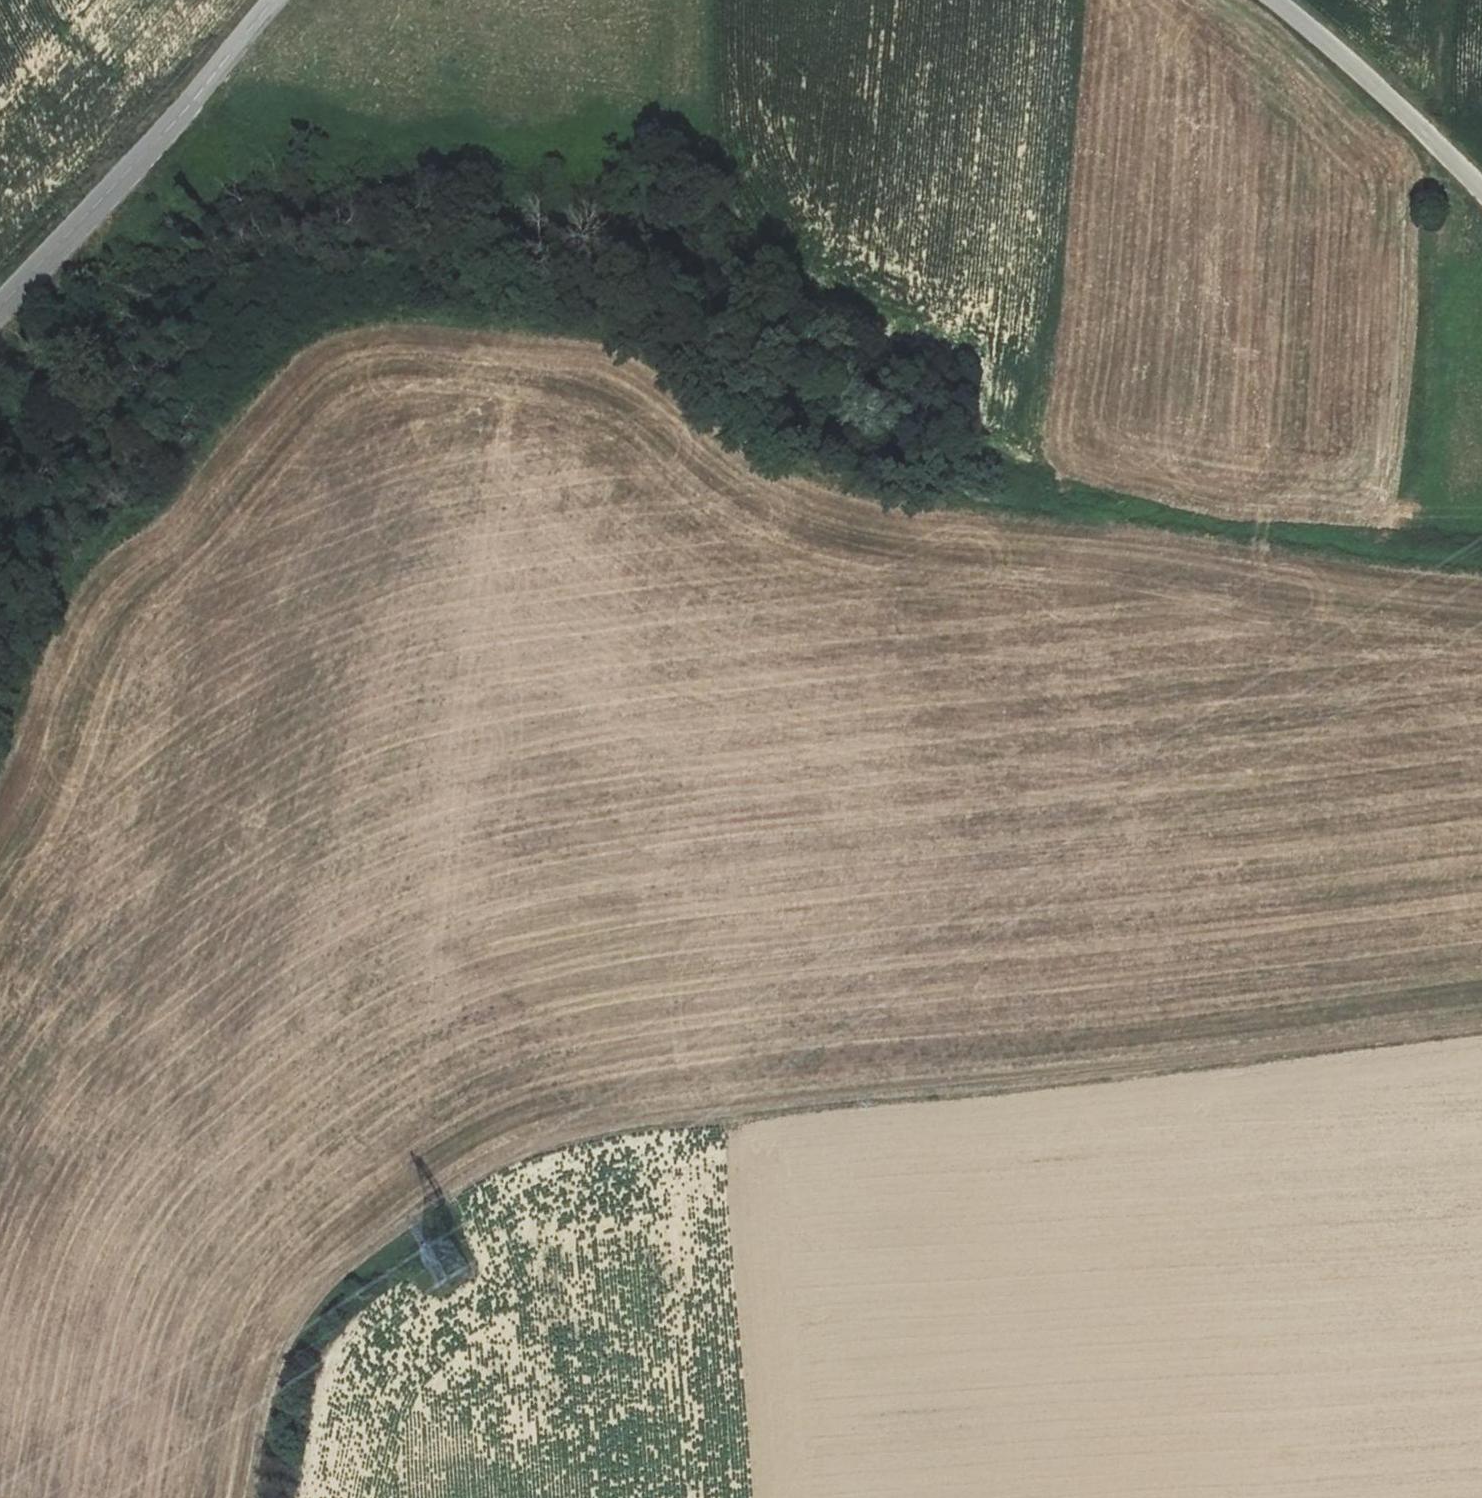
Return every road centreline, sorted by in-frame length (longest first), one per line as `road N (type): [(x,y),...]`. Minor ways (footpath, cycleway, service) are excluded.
road 1 (unclassified): [(0,307),(276,0)]
road 2 (unclassified): [(1273,0),(1481,190)]

